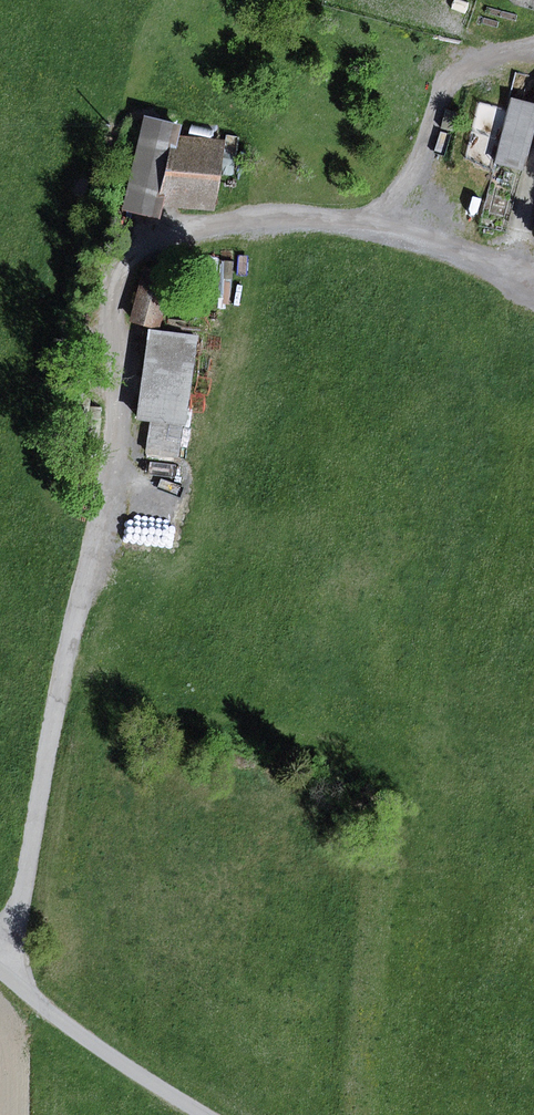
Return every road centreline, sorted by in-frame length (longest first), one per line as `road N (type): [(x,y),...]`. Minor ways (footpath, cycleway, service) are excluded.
road 1 (track): [(0,946),(17,916),(58,685),(107,498),(112,292),(122,270),(140,248),(177,233),(284,222),(383,229),(533,276)]
road 2 (track): [(202,1114),(54,1017),(0,970)]
road 3 (track): [(533,46),(457,74),(408,201)]

